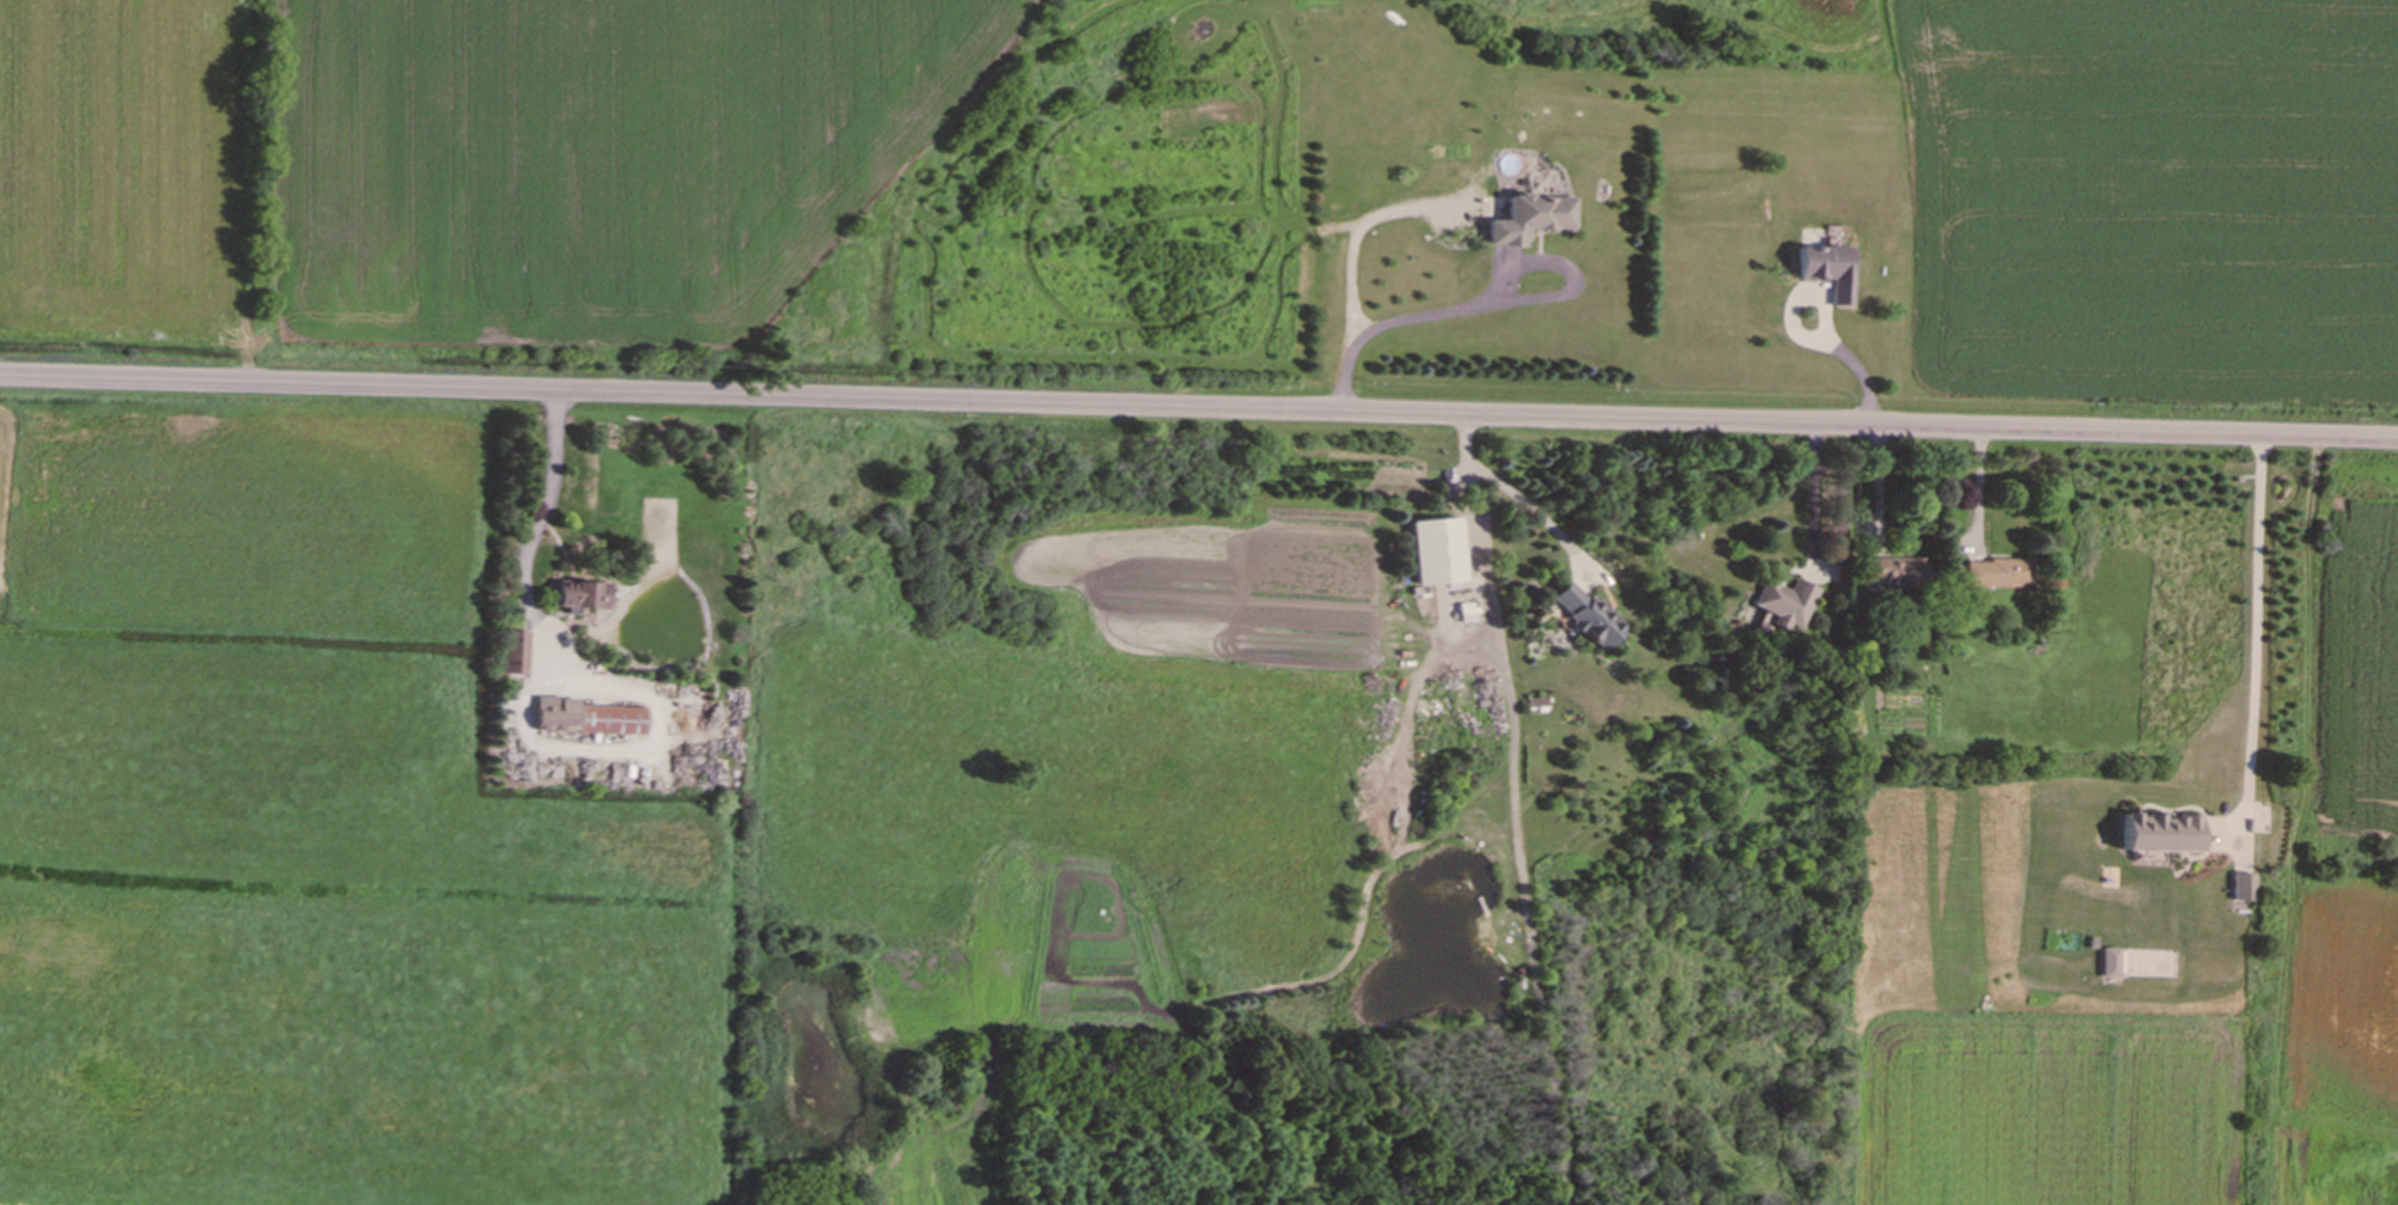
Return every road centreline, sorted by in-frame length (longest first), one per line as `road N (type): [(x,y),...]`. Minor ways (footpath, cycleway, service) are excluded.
road 1 (residential): [(0,374),(2397,439)]

